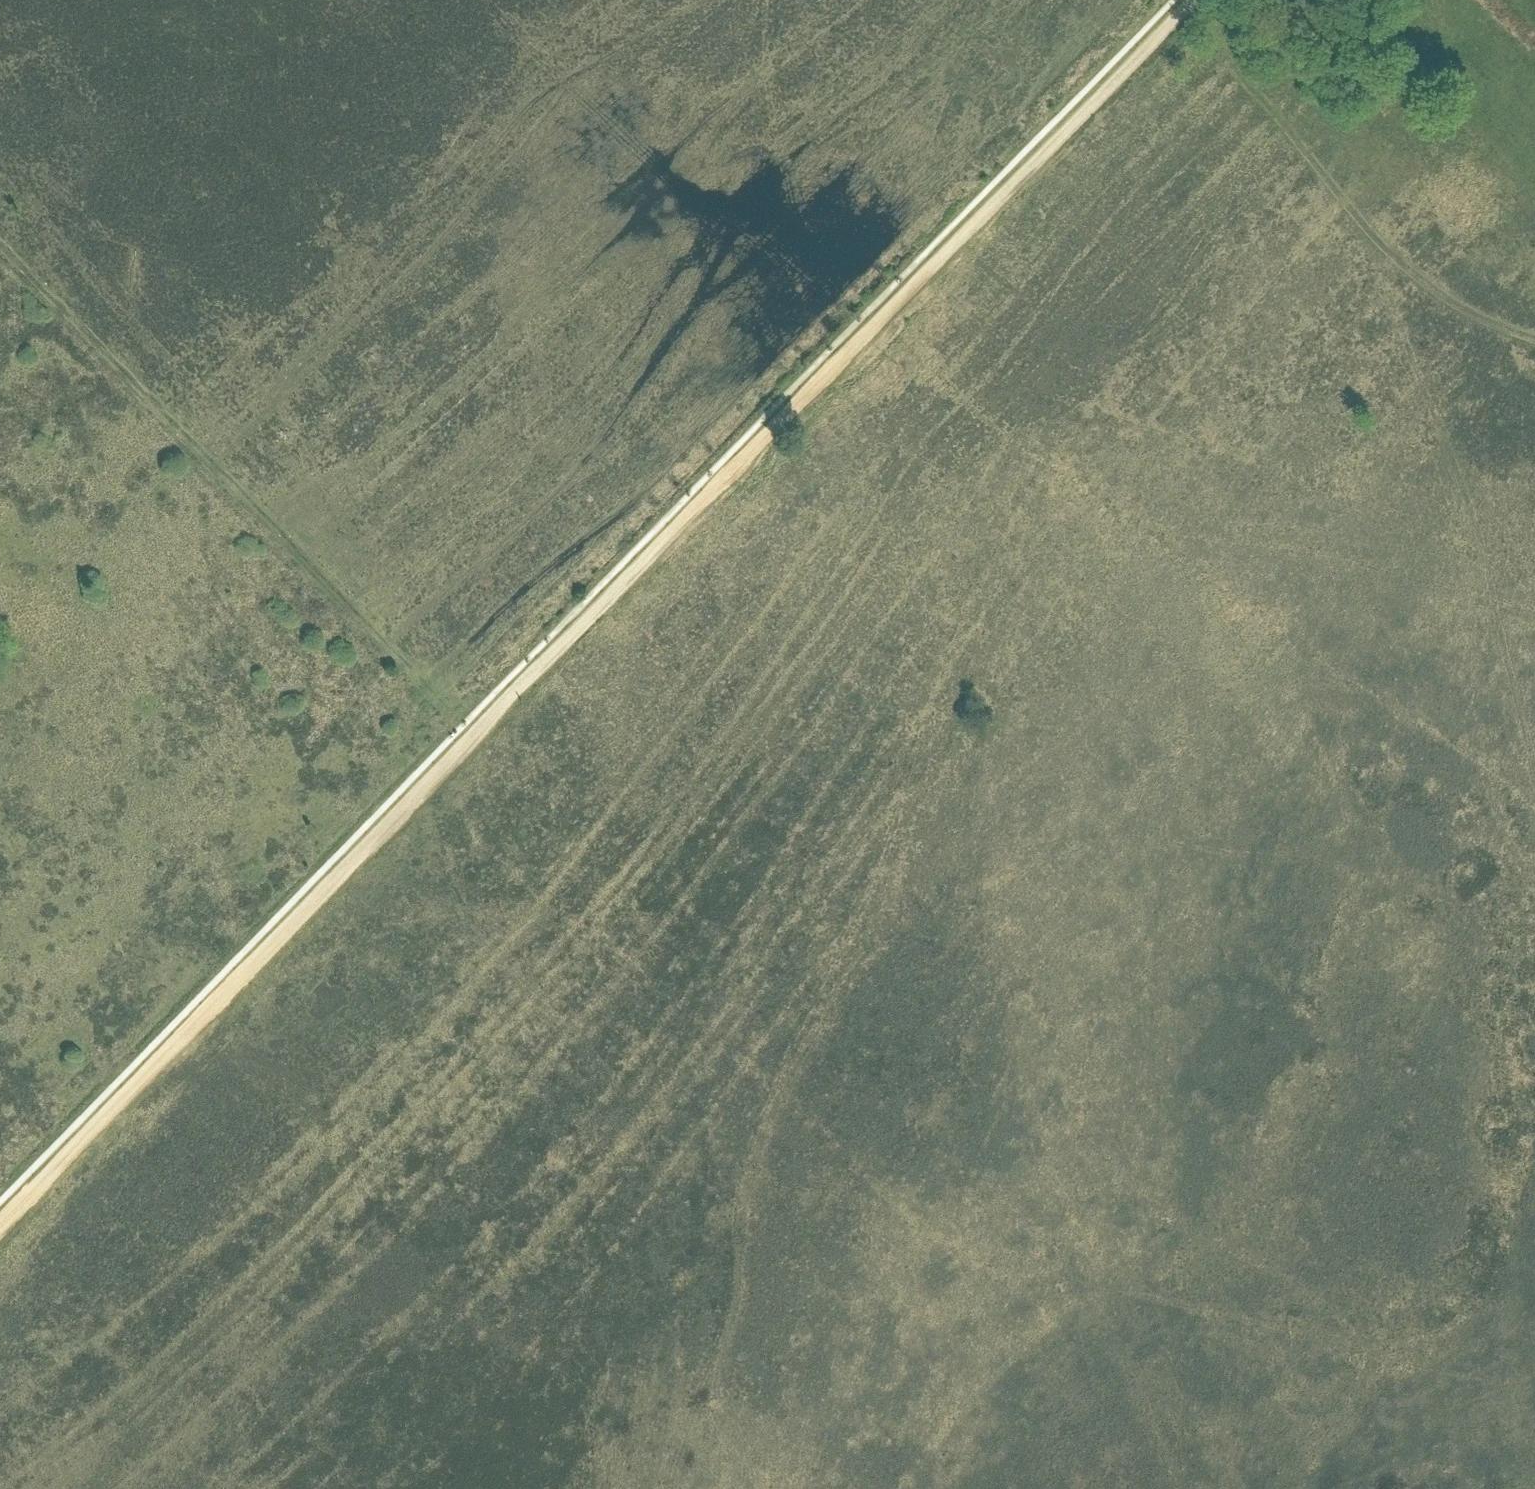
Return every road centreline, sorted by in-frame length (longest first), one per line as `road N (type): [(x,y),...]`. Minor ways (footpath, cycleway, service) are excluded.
road 1 (track): [(0,1218),(1191,0)]

